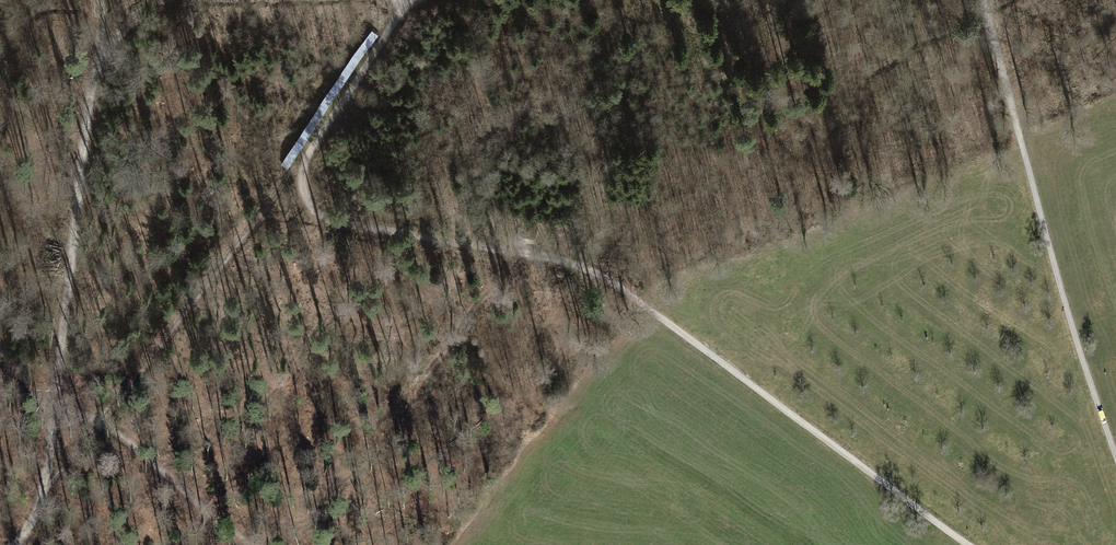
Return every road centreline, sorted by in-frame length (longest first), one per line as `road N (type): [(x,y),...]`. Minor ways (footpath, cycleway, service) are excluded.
road 1 (track): [(968,544),(616,283),(566,262),(340,223),(318,213),(306,197),(304,167)]
road 2 (track): [(15,544),(46,488),(100,0)]
road 3 (track): [(983,0),(1063,295),(1115,456)]
road 4 (track): [(304,167),(408,0)]

